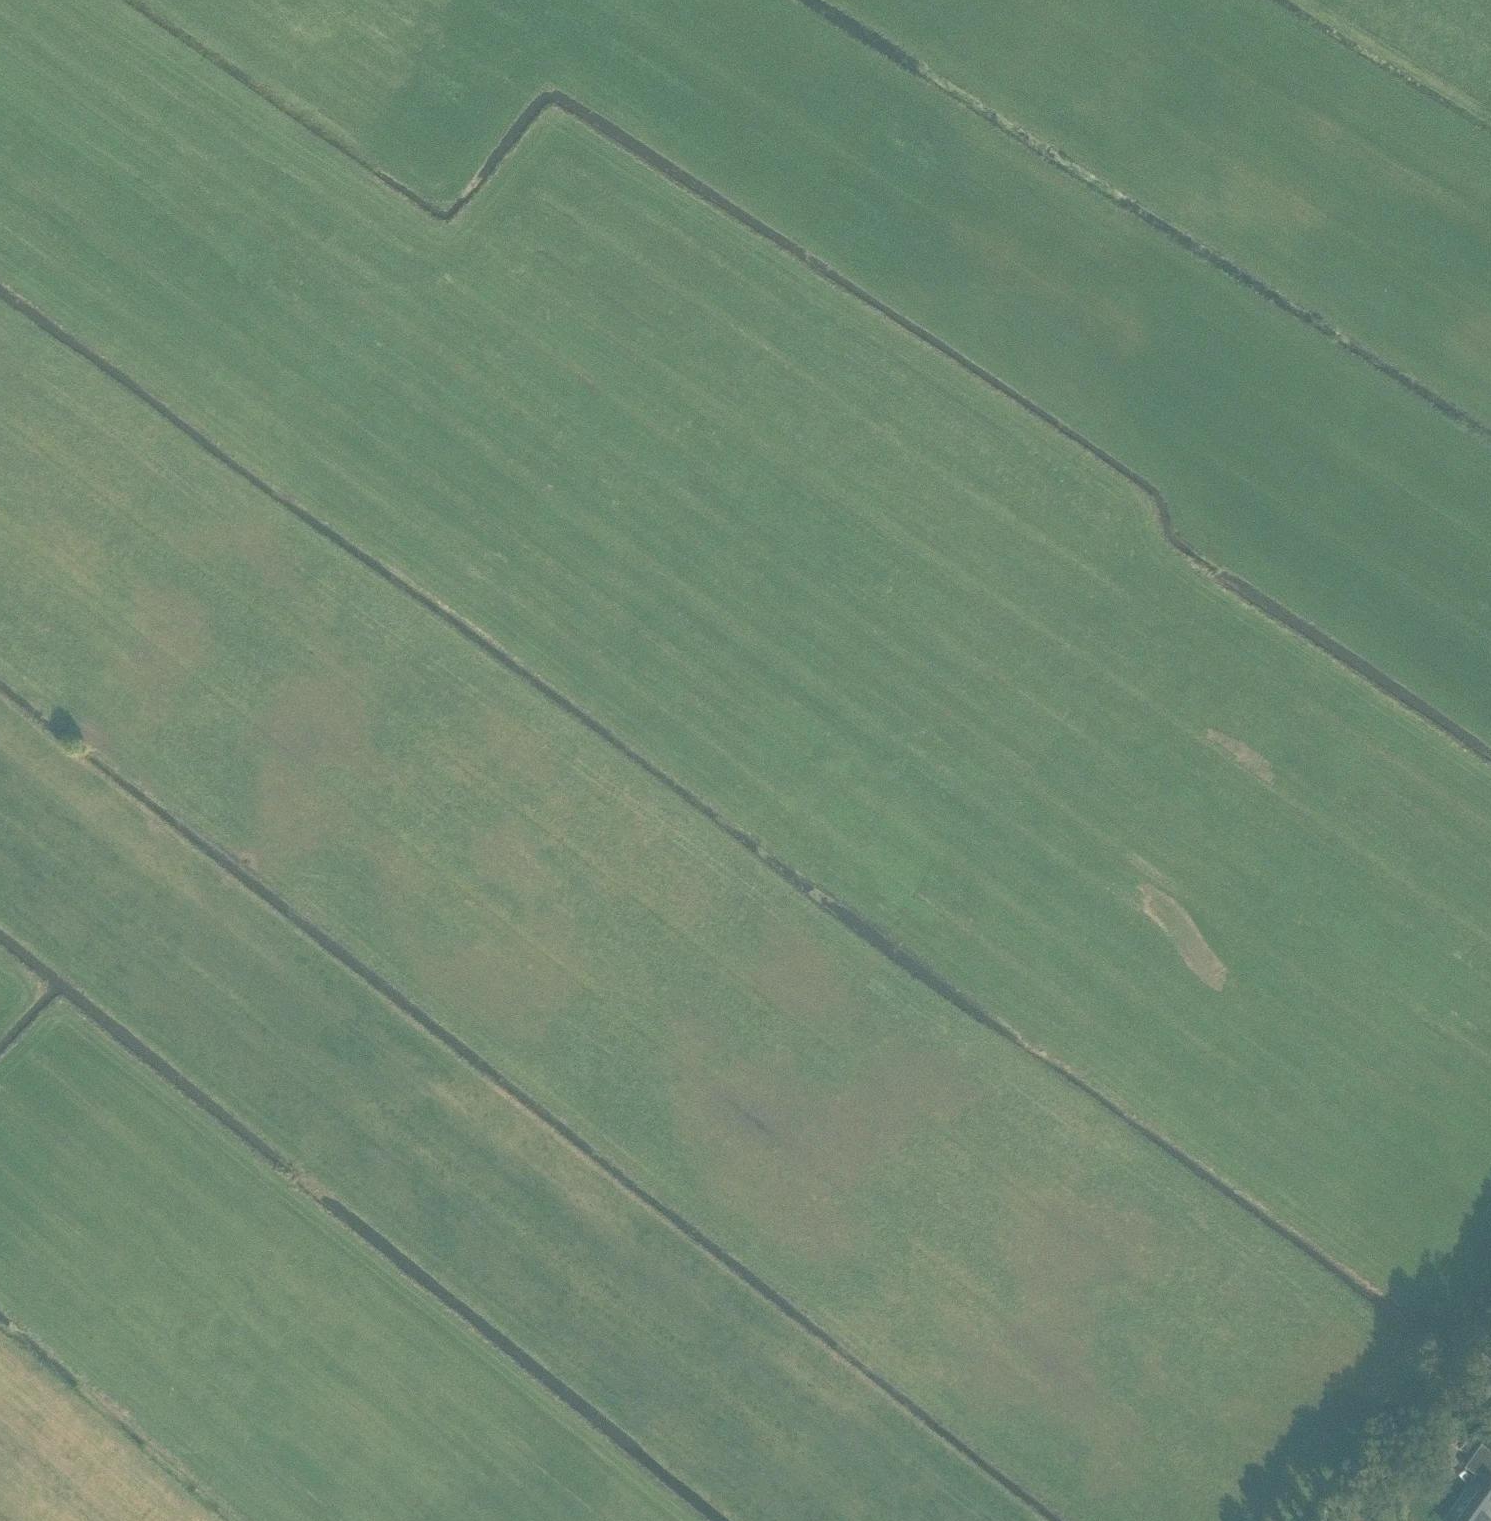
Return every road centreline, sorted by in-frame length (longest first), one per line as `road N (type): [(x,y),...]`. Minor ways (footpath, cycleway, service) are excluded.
road 1 (residential): [(267,198),(30,546)]
road 2 (residential): [(395,0),(267,198)]
road 3 (residential): [(267,198),(87,97)]

